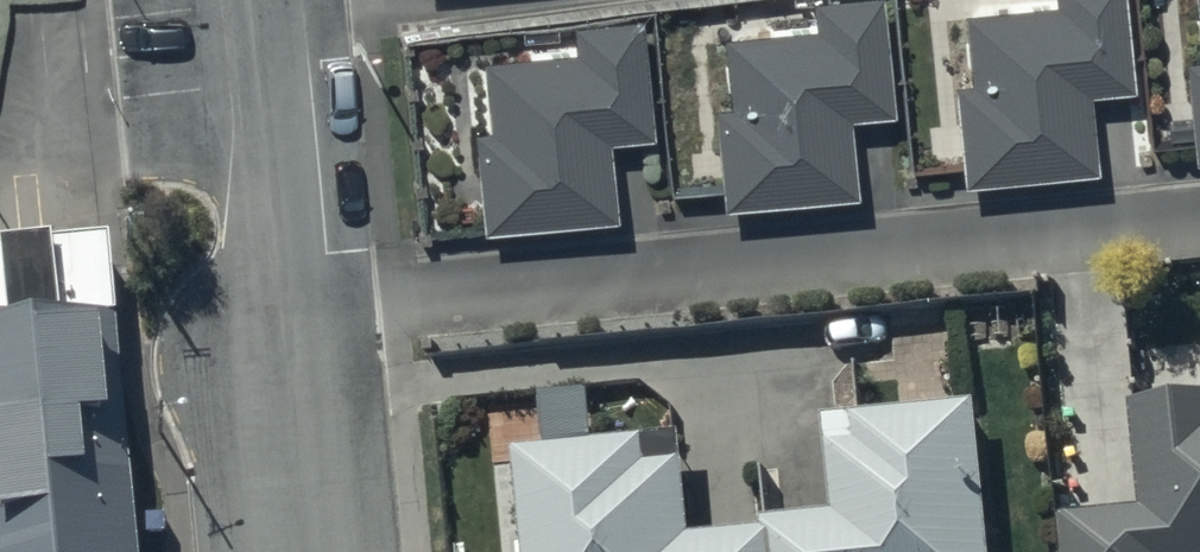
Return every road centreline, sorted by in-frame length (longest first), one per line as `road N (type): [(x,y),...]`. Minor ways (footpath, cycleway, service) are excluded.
road 1 (residential): [(289,321),(1199,228)]
road 2 (tertiary): [(264,0),(289,321)]
road 3 (tertiary): [(289,321),(307,551)]

